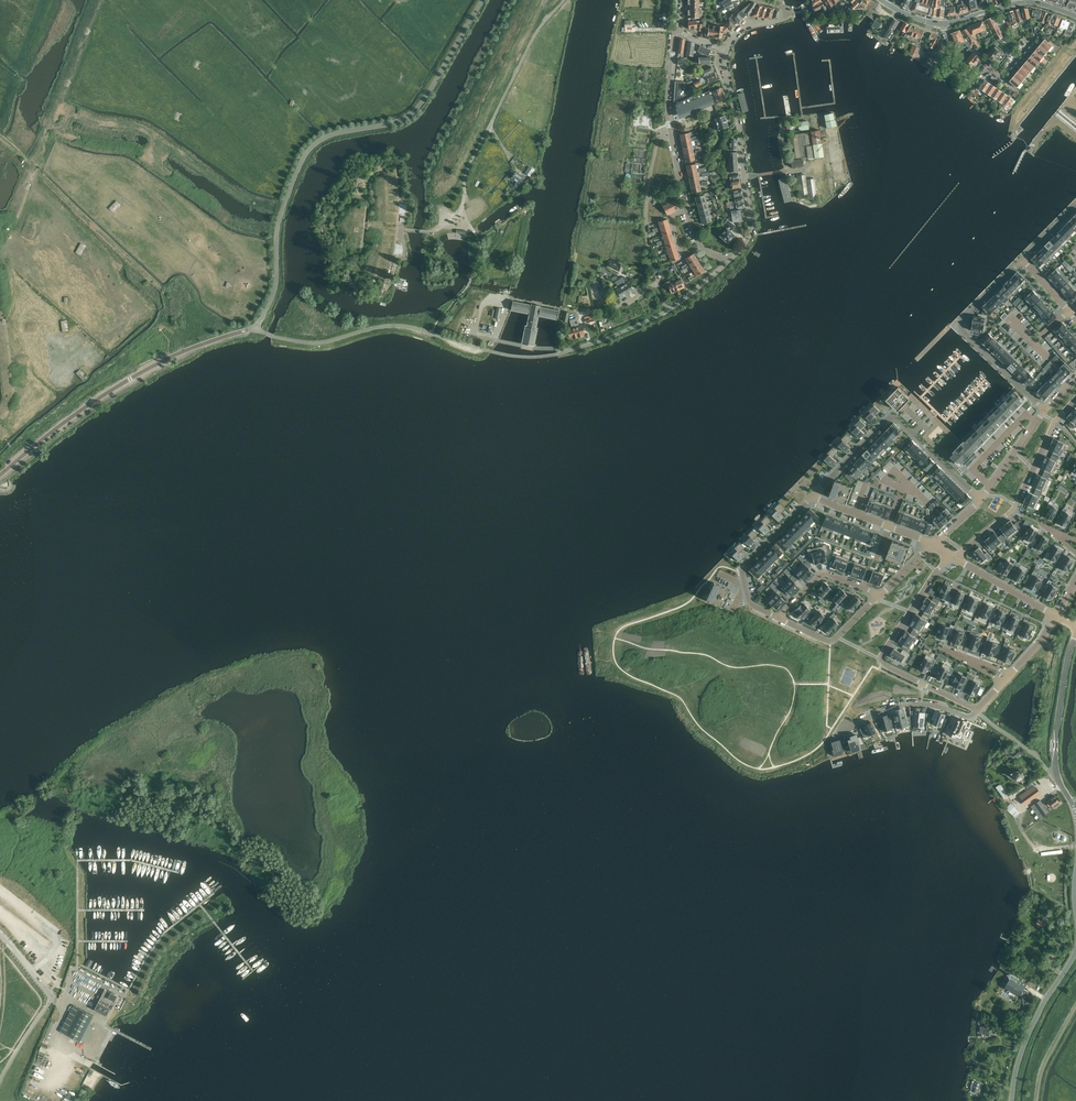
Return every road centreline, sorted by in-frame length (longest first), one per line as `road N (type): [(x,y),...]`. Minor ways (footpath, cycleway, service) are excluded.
road 1 (tertiary): [(255,328),(275,288),(279,221),(302,160),(330,135),(409,117),(483,0)]
road 2 (unclassified): [(557,354),(508,355),(402,327),(312,343),(255,328)]
road 3 (tertiary): [(255,328),(124,383),(0,476)]
road 4 (residential): [(955,557),(935,571),(879,658),(978,710)]
road 5 (residential): [(462,208),(466,173),(537,32),(564,0)]
road 6 (residential): [(812,497),(893,418),(981,499)]
road 7 (residential): [(725,50),(751,224),(733,258)]
road 8 (residential): [(1023,260),(960,323),(1044,411)]
road 9 (residential): [(955,557),(1011,511),(1052,426),(1075,398)]
road 10 (residential): [(687,210),(670,126),(678,31)]
road 11 (residential): [(812,497),(744,568),(750,604),(779,618)]
road 12 (tertiary): [(1012,1100),(1027,1036),(1075,952)]
road 13 (residential): [(833,735),(907,704),(971,719),(978,710)]
road 14 (residential): [(944,23),(956,68),(977,78),(992,71),(1001,77),(1033,38)]
road 15 (tertiary): [(944,23),(1022,1),(1075,16)]
road 16 (residential): [(933,544),(812,497)]
road 17 (residential): [(779,618),(830,642),(878,596)]
road 18 (residential): [(878,596),(824,573),(779,618)]

